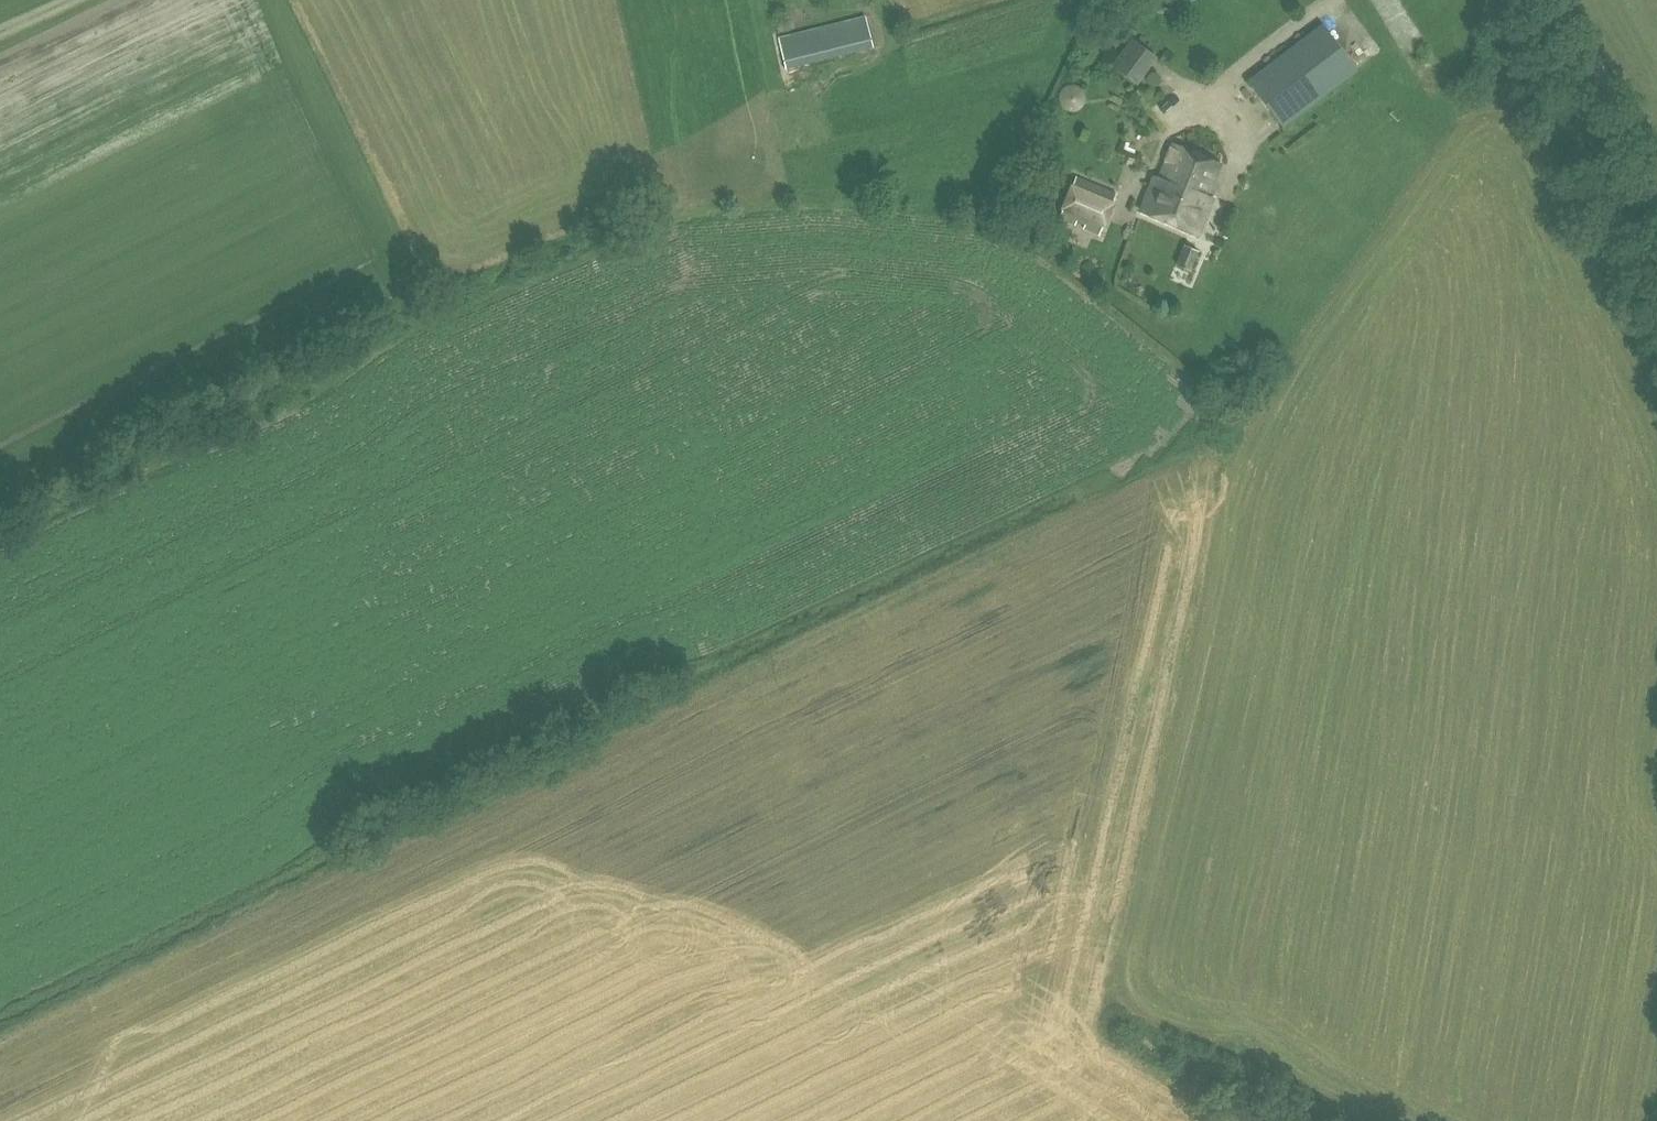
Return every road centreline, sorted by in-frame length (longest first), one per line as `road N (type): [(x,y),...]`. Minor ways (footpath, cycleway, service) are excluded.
road 1 (unclassified): [(1656,194),(1562,0)]

